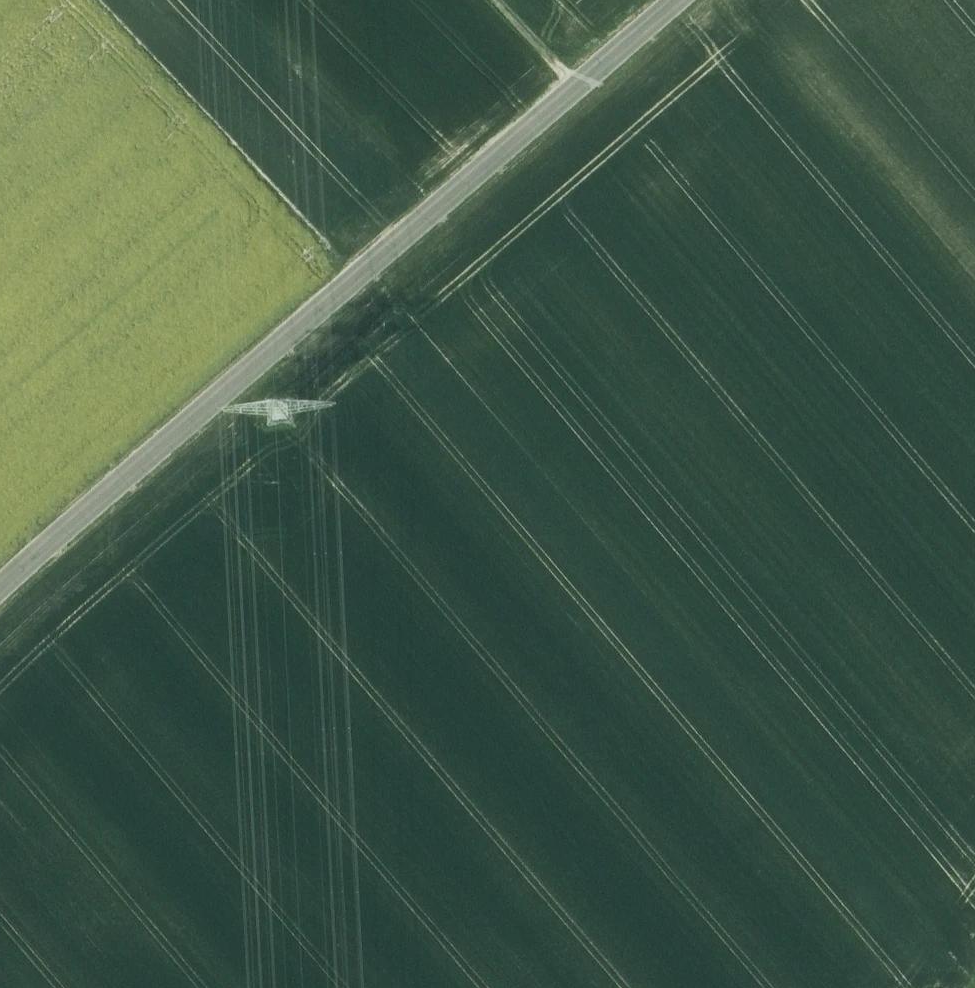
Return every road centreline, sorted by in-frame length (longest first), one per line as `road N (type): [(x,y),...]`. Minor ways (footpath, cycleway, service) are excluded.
road 1 (tertiary): [(678,0),(0,585)]
road 2 (track): [(576,87),(487,0)]

